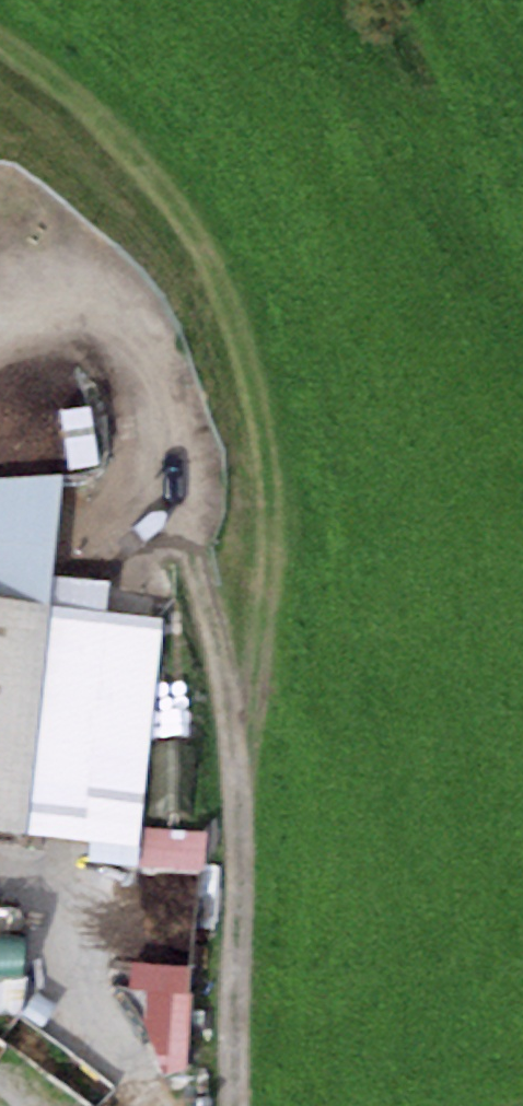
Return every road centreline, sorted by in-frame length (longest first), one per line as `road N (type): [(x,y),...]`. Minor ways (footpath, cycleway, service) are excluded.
road 1 (track): [(237,702),(256,460),(200,253),(46,75),(0,42)]
road 2 (track): [(0,373),(47,357),(133,373),(182,447),(237,702)]
road 3 (track): [(237,702),(236,1105)]
road 4 (track): [(165,1105),(81,995),(58,887)]

